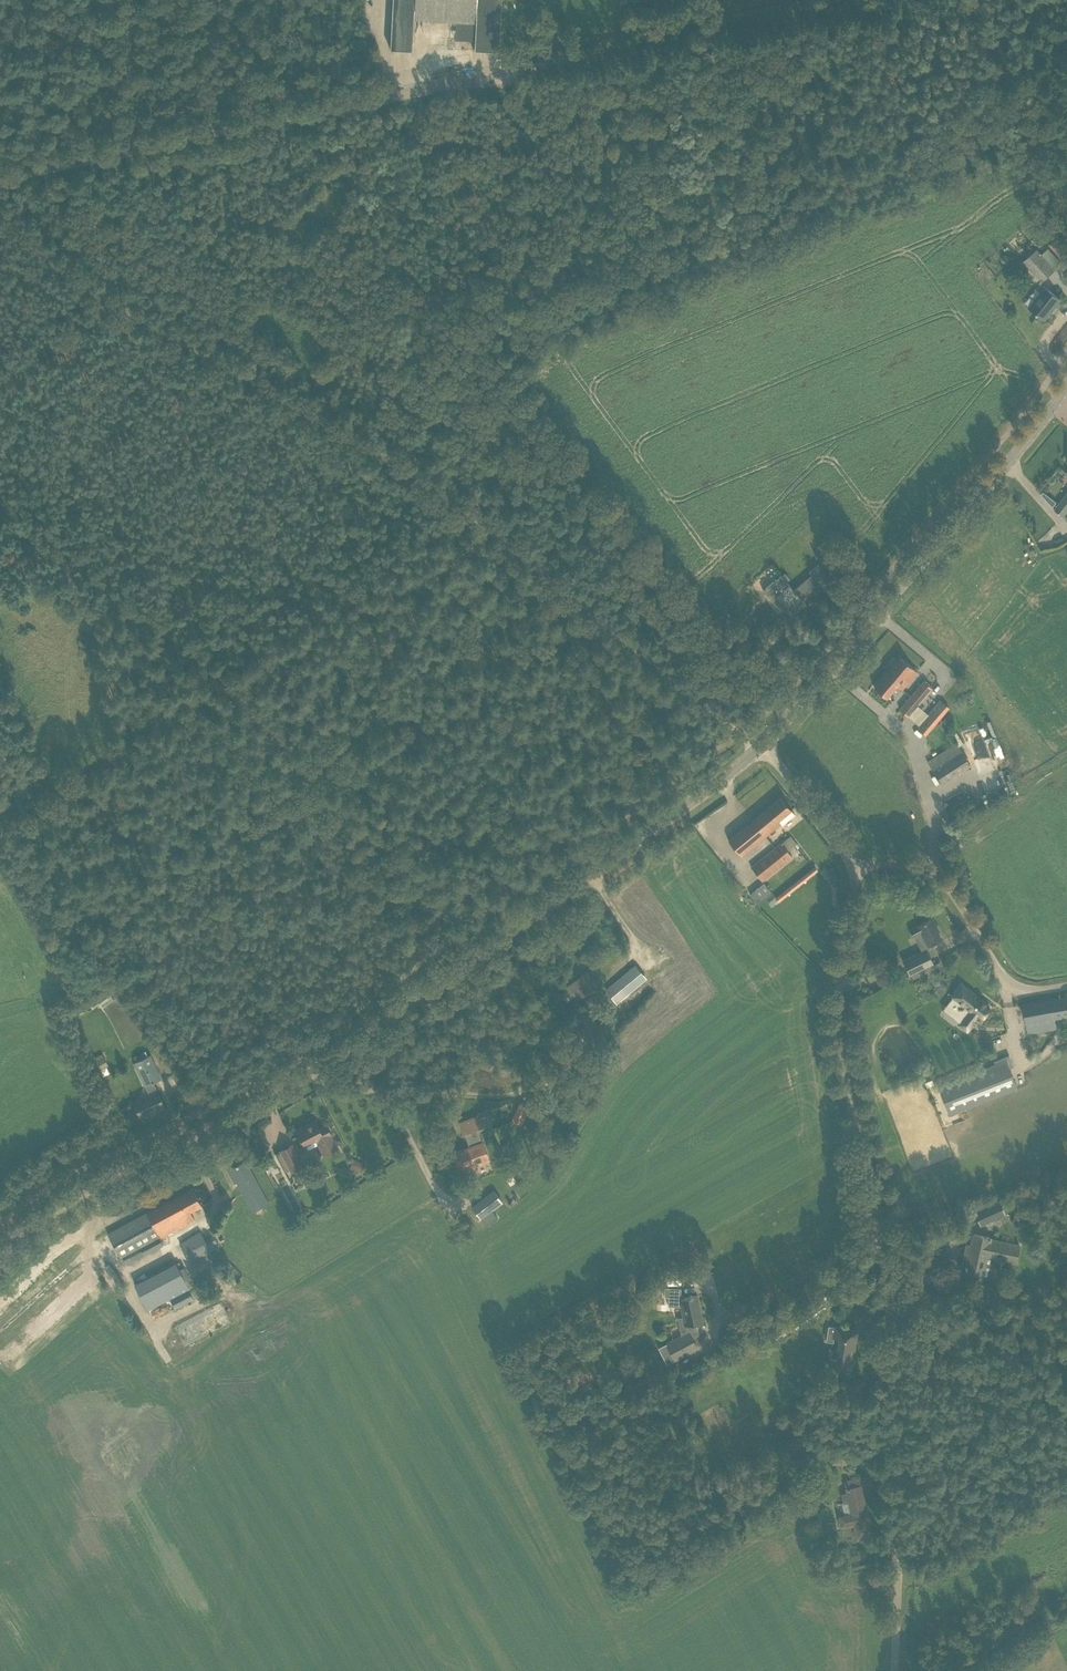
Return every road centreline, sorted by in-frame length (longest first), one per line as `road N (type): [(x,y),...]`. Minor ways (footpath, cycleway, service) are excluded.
road 1 (tertiary): [(0,1259),(87,1192),(282,1094),(766,749)]
road 2 (unclassified): [(893,1670),(901,1370),(838,1038),(852,867)]
road 3 (track): [(555,583),(301,780),(228,682),(0,516)]
road 4 (track): [(0,217),(116,306),(371,444),(555,583)]
road 5 (unclassified): [(0,198),(495,86)]
road 6 (tertiary): [(766,749),(1036,433),(1066,385)]
road 7 (unclassified): [(1066,986),(1036,991),(1007,980),(926,872),(852,867)]
road 8 (track): [(555,583),(746,737)]
road 9 (unclassified): [(852,867),(766,749)]

